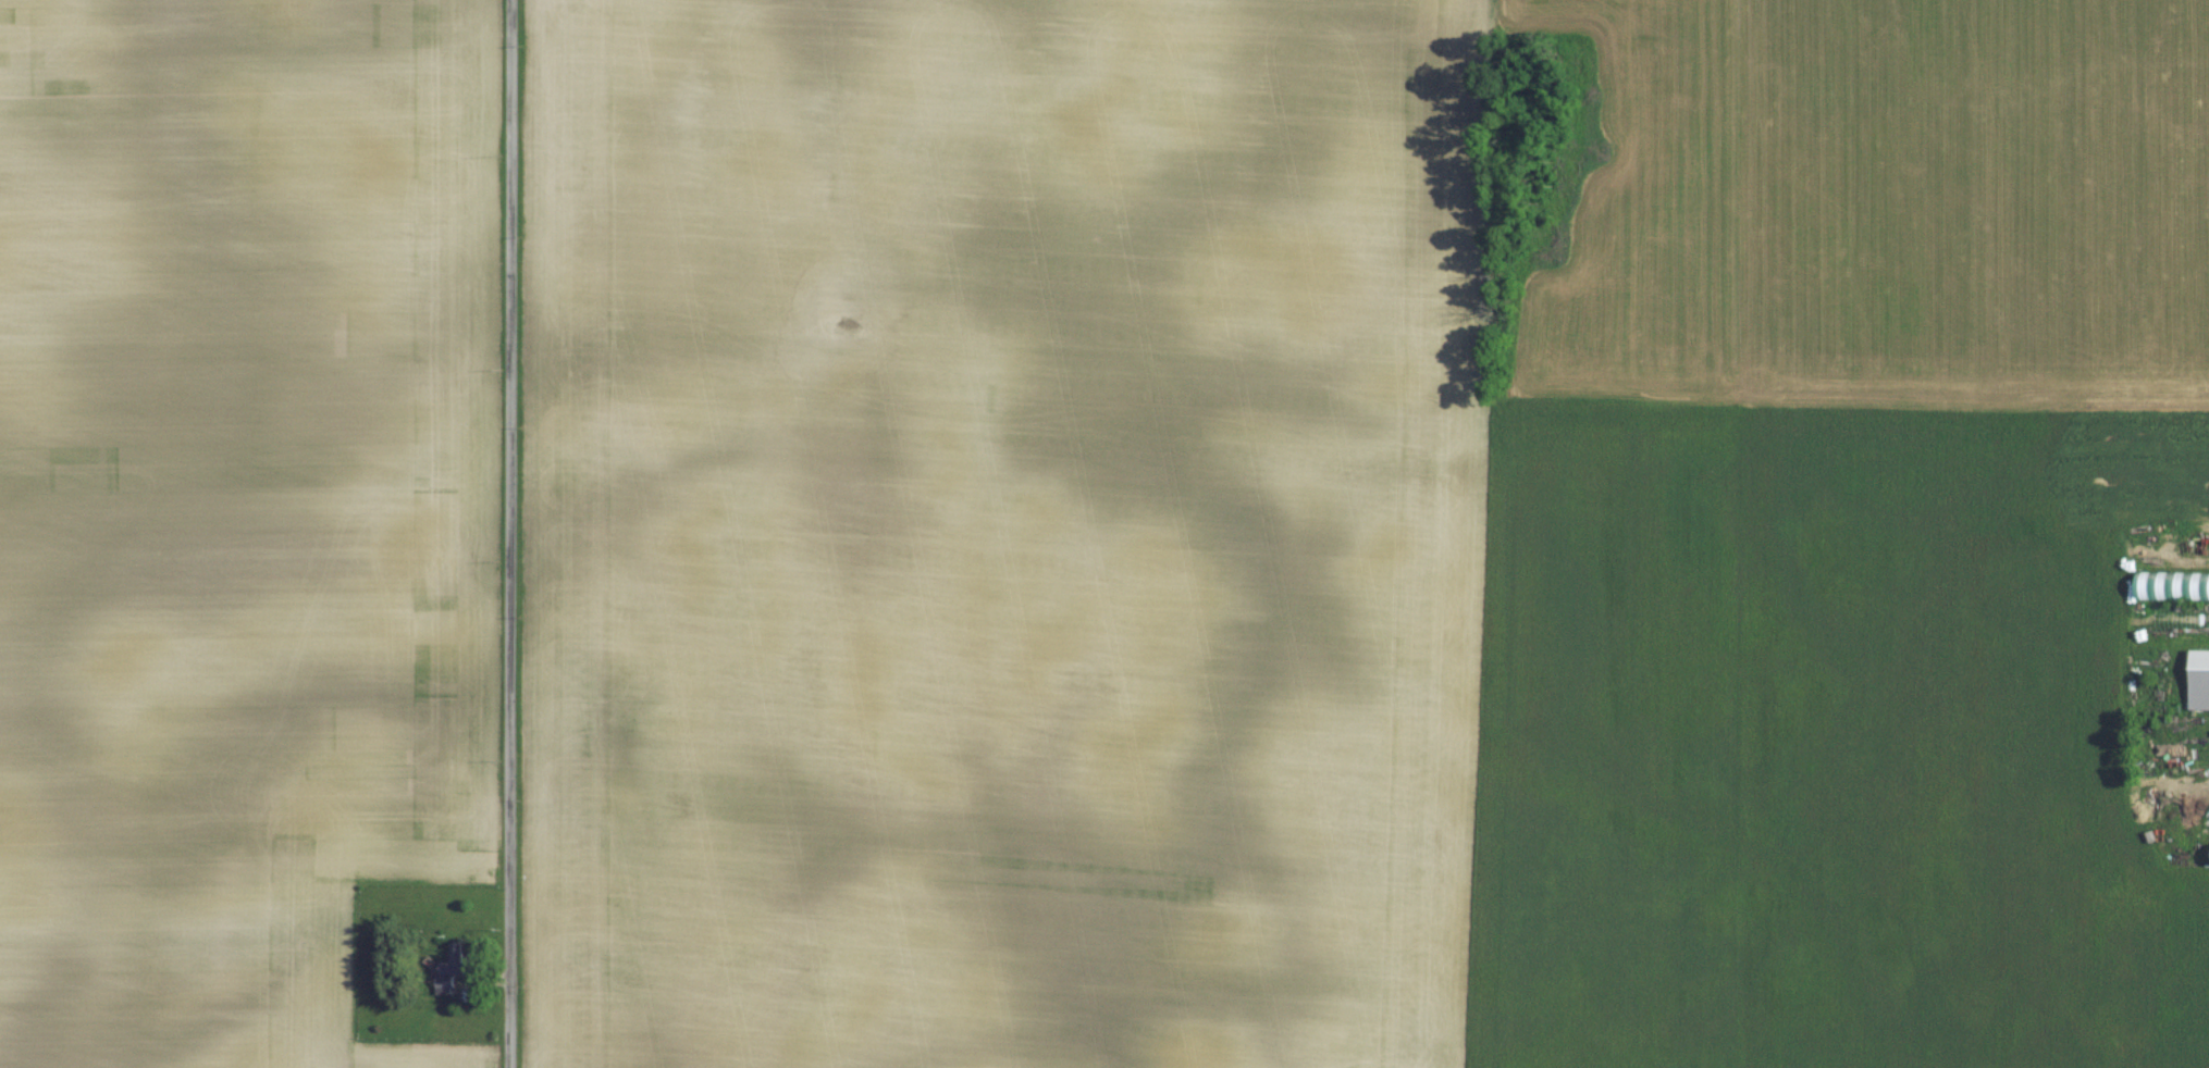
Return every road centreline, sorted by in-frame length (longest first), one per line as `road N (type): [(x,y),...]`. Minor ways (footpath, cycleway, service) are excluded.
road 1 (residential): [(506,1067),(507,0)]

